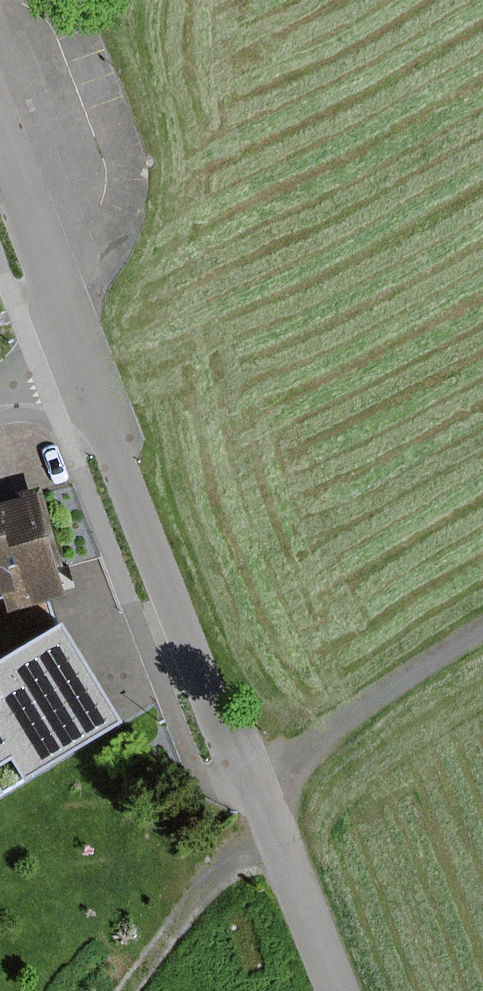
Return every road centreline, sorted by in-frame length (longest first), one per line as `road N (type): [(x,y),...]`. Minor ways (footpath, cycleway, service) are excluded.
road 1 (residential): [(81,379),(259,777),(343,990)]
road 2 (track): [(482,636),(259,777)]
road 3 (unclassified): [(81,379),(0,156)]

